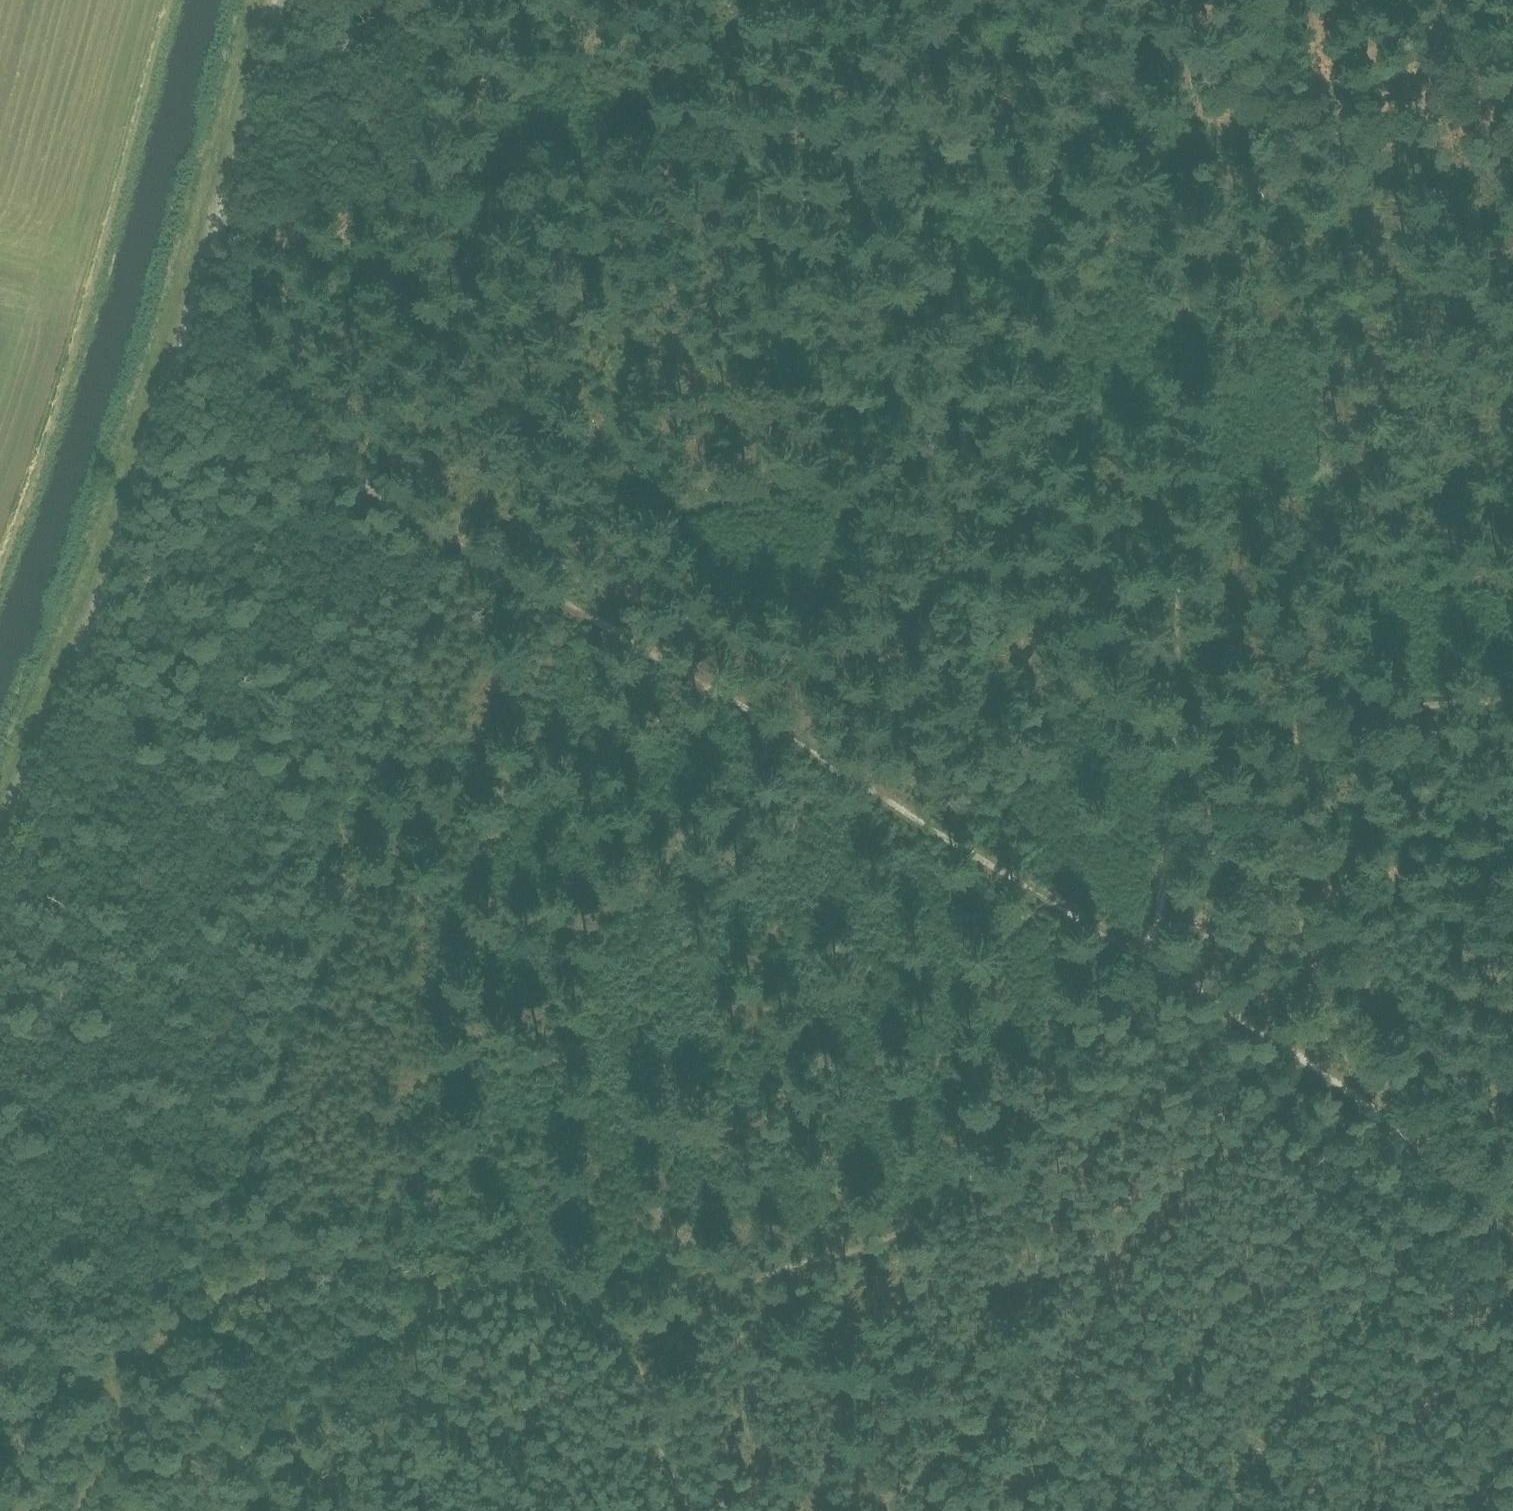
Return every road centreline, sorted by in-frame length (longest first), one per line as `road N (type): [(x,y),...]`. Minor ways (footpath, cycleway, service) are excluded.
road 1 (track): [(182,365),(1265,1032),(1512,1240)]

